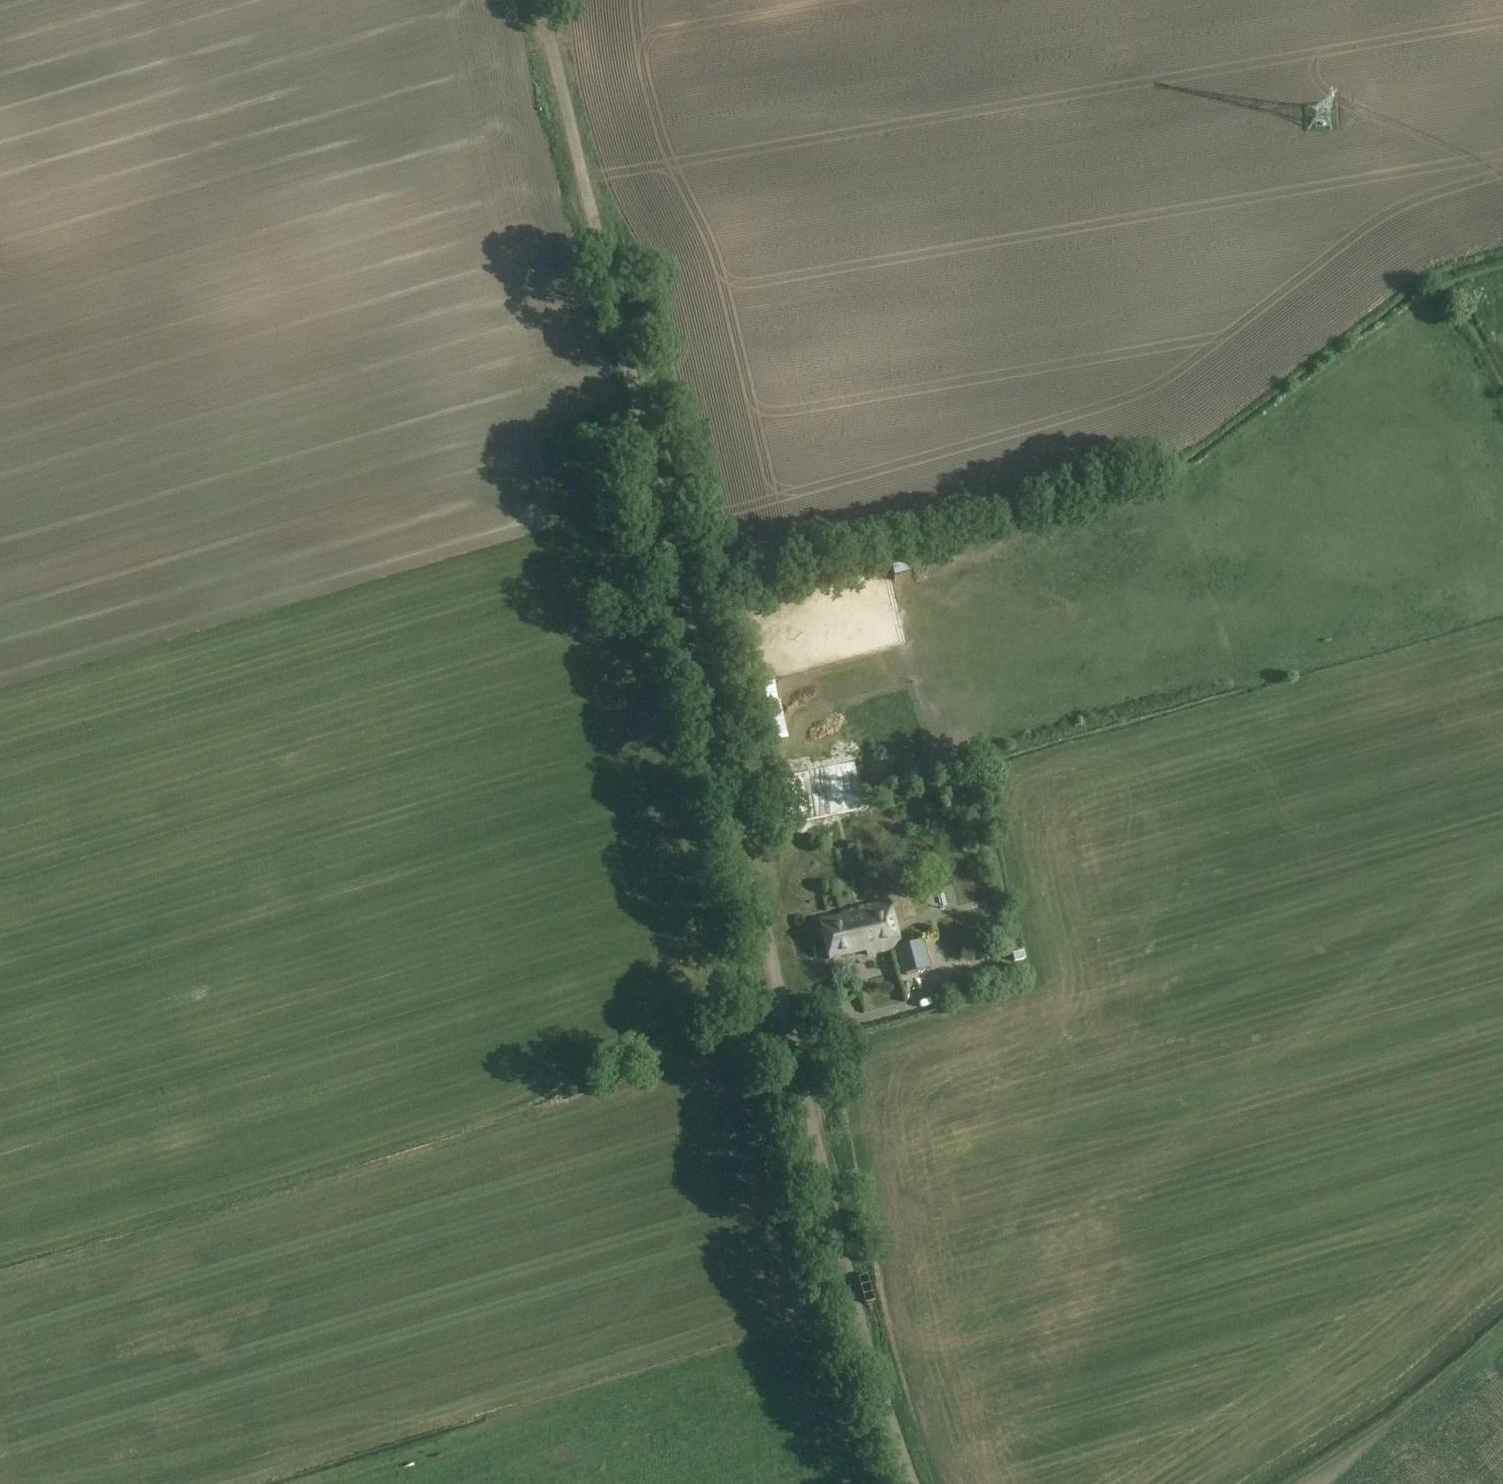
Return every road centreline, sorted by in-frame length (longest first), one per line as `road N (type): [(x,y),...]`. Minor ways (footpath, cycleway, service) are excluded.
road 1 (unclassified): [(915,1483),(830,1221),(532,0)]

